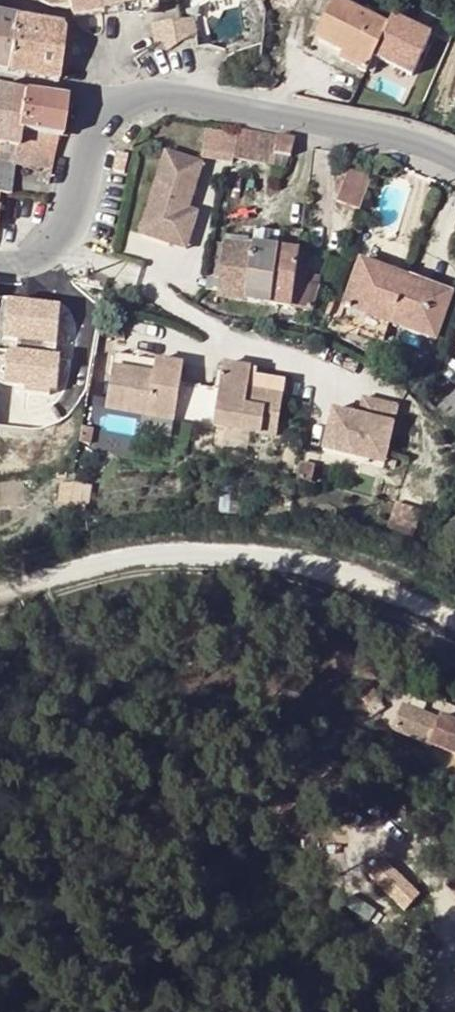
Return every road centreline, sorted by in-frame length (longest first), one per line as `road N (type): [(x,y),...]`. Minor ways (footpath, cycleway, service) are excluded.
road 1 (tertiary): [(454,169),(377,139),(148,93),(104,116),(58,244),(33,260),(0,264)]

